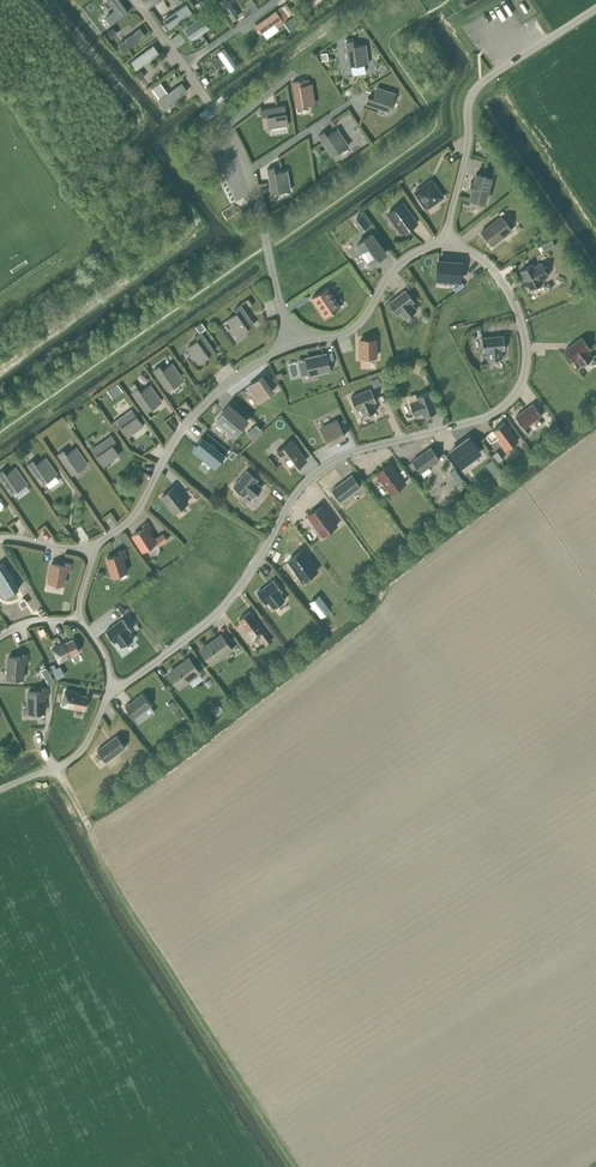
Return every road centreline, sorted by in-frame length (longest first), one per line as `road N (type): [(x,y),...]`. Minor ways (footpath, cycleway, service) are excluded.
road 1 (residential): [(443,242),(485,261),(514,303),(526,364),(510,400),(477,420),(322,466),(293,494),(230,603),(109,687)]
road 2 (track): [(88,826),(135,923),(296,1166)]
road 3 (residential): [(290,343),(243,155),(138,0)]
road 4 (residential): [(443,242),(475,88),(595,7)]
road 5 (residential): [(93,546),(129,519),(191,416),(290,343)]
road 6 (residential): [(290,343),(345,334),(361,323),(395,266),(443,242)]
road 7 (residential): [(0,789),(81,750),(109,687)]

